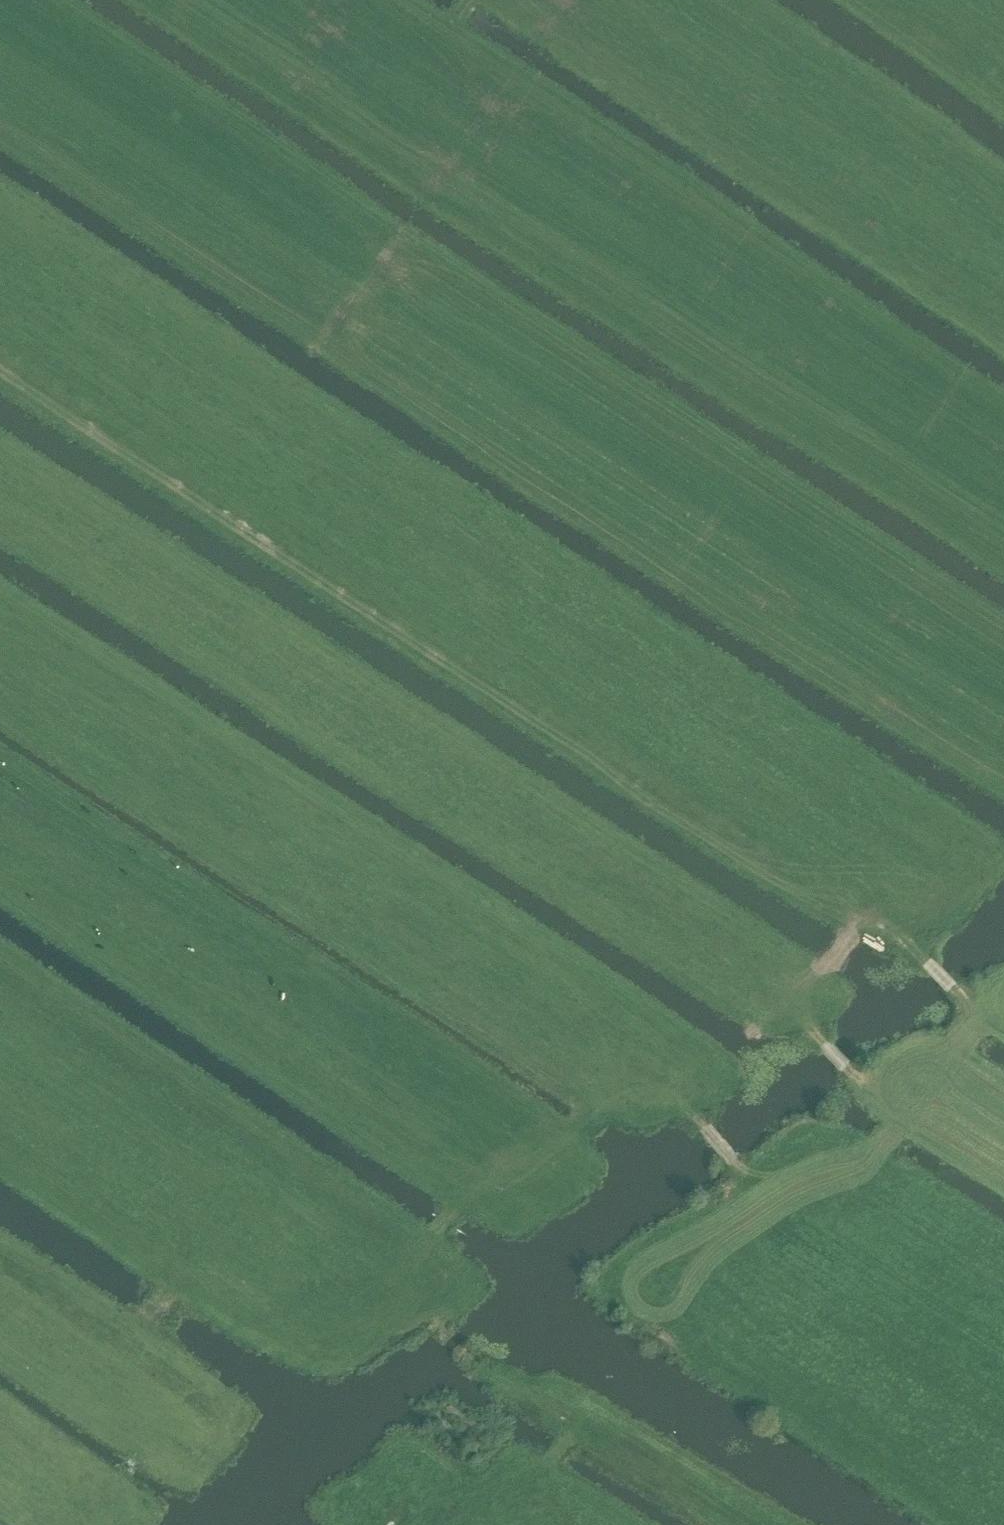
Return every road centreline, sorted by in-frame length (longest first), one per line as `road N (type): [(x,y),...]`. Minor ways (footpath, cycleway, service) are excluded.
road 1 (track): [(583,1428),(552,1471),(420,1524)]

